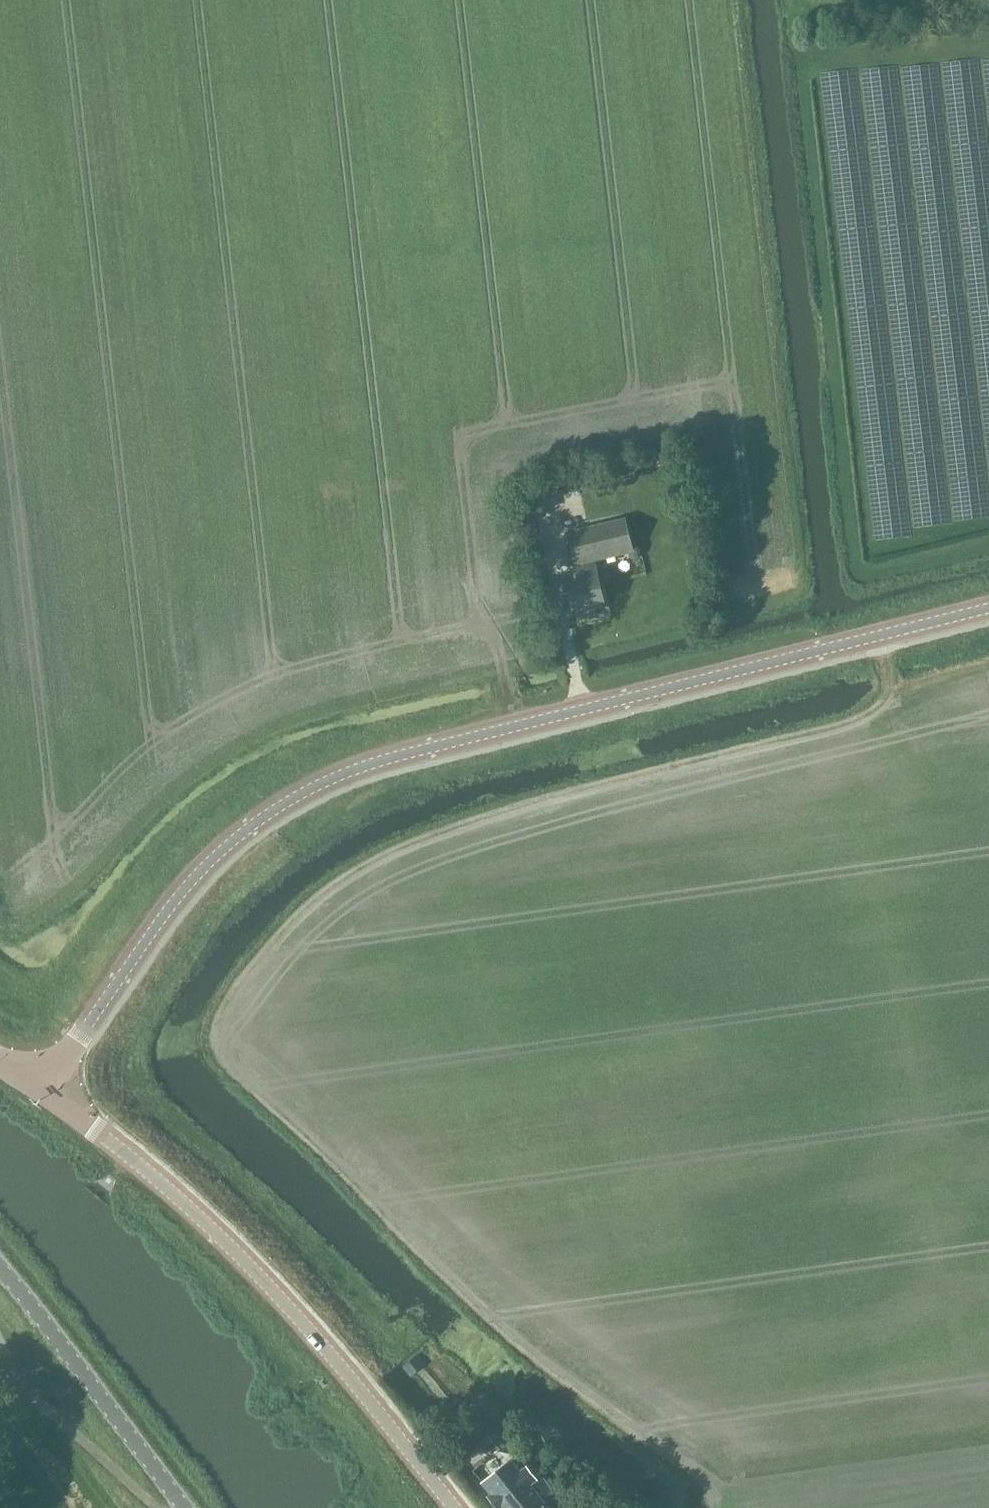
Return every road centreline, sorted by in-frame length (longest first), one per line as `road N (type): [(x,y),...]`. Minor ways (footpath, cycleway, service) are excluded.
road 1 (tertiary): [(43,1088),(194,876),(233,837),(320,783),(457,739),(988,607)]
road 2 (tertiary): [(456,1507),(237,1254),(43,1088)]
road 3 (tertiary): [(185,1507),(0,1267)]

